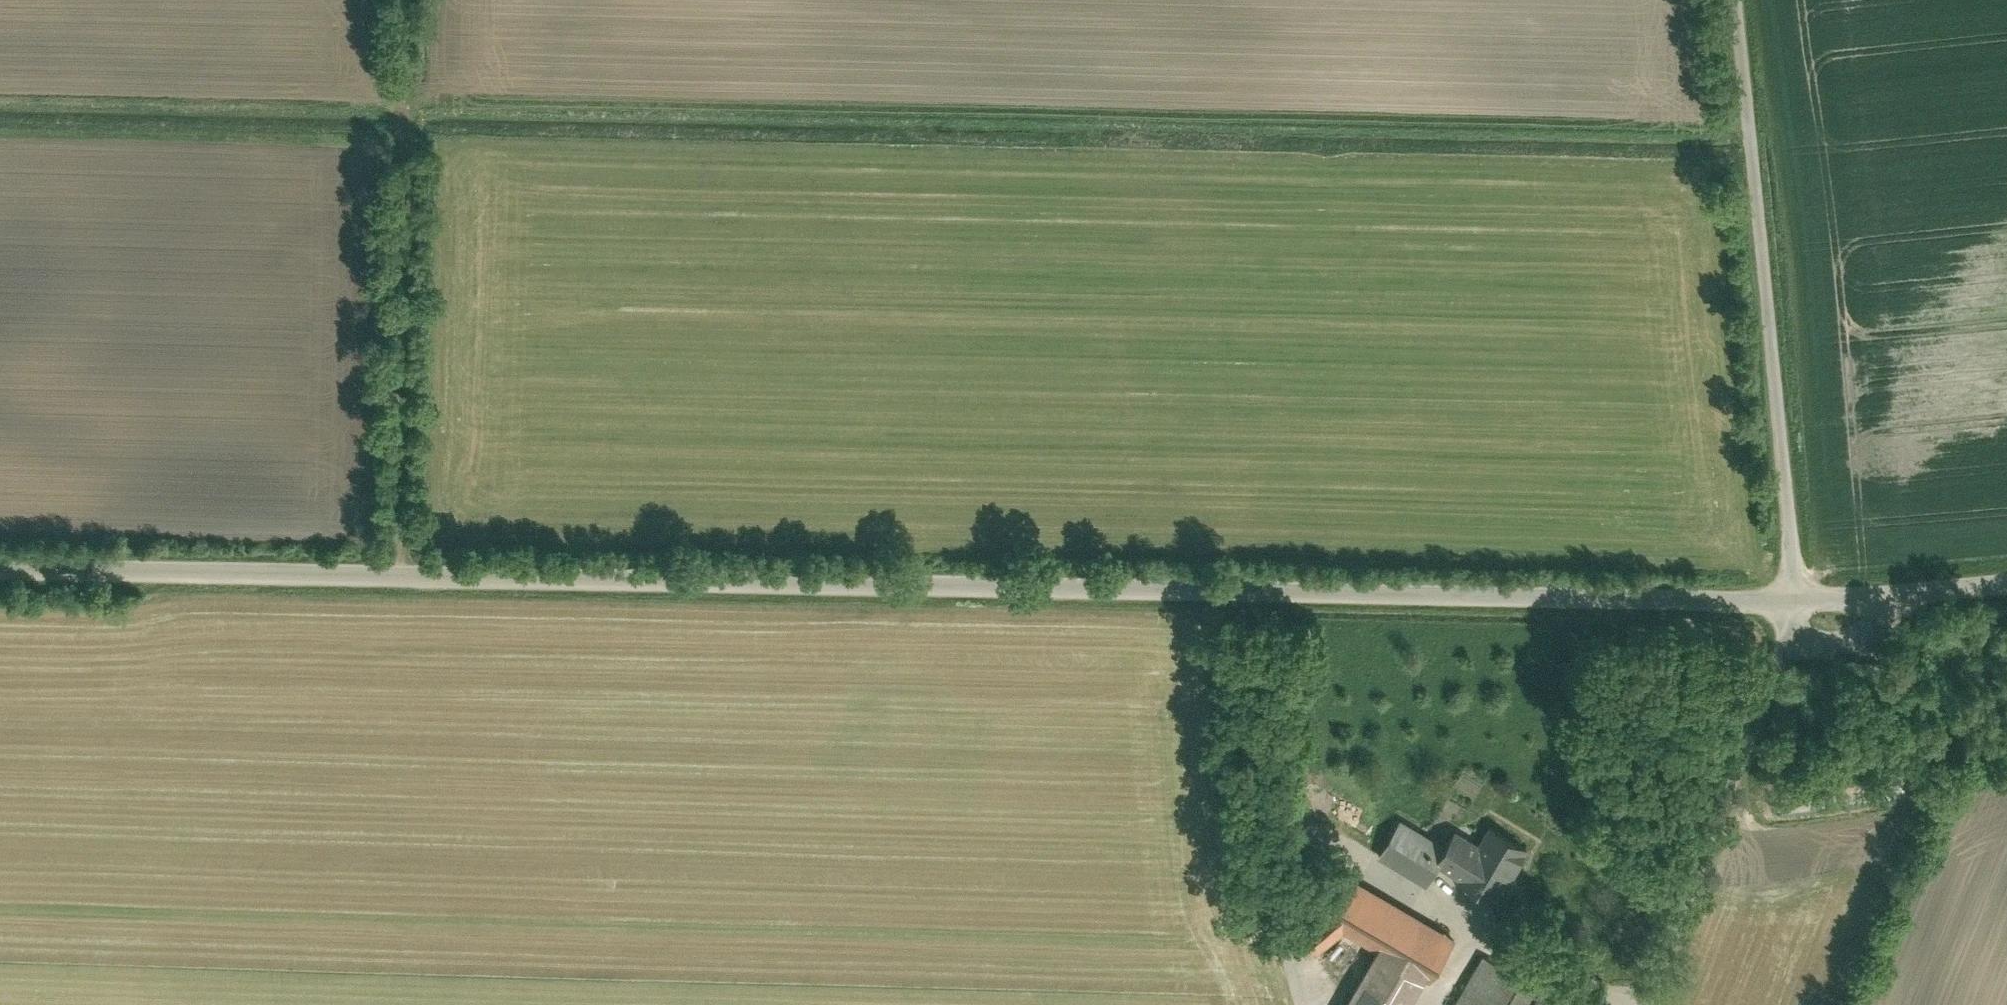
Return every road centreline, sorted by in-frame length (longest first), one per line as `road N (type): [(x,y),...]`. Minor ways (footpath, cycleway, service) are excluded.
road 1 (residential): [(0,567),(1799,600)]
road 2 (residential): [(1741,0),(1799,600)]
road 3 (residential): [(1799,600),(1650,1004)]
road 4 (residential): [(1799,600),(2006,580)]

